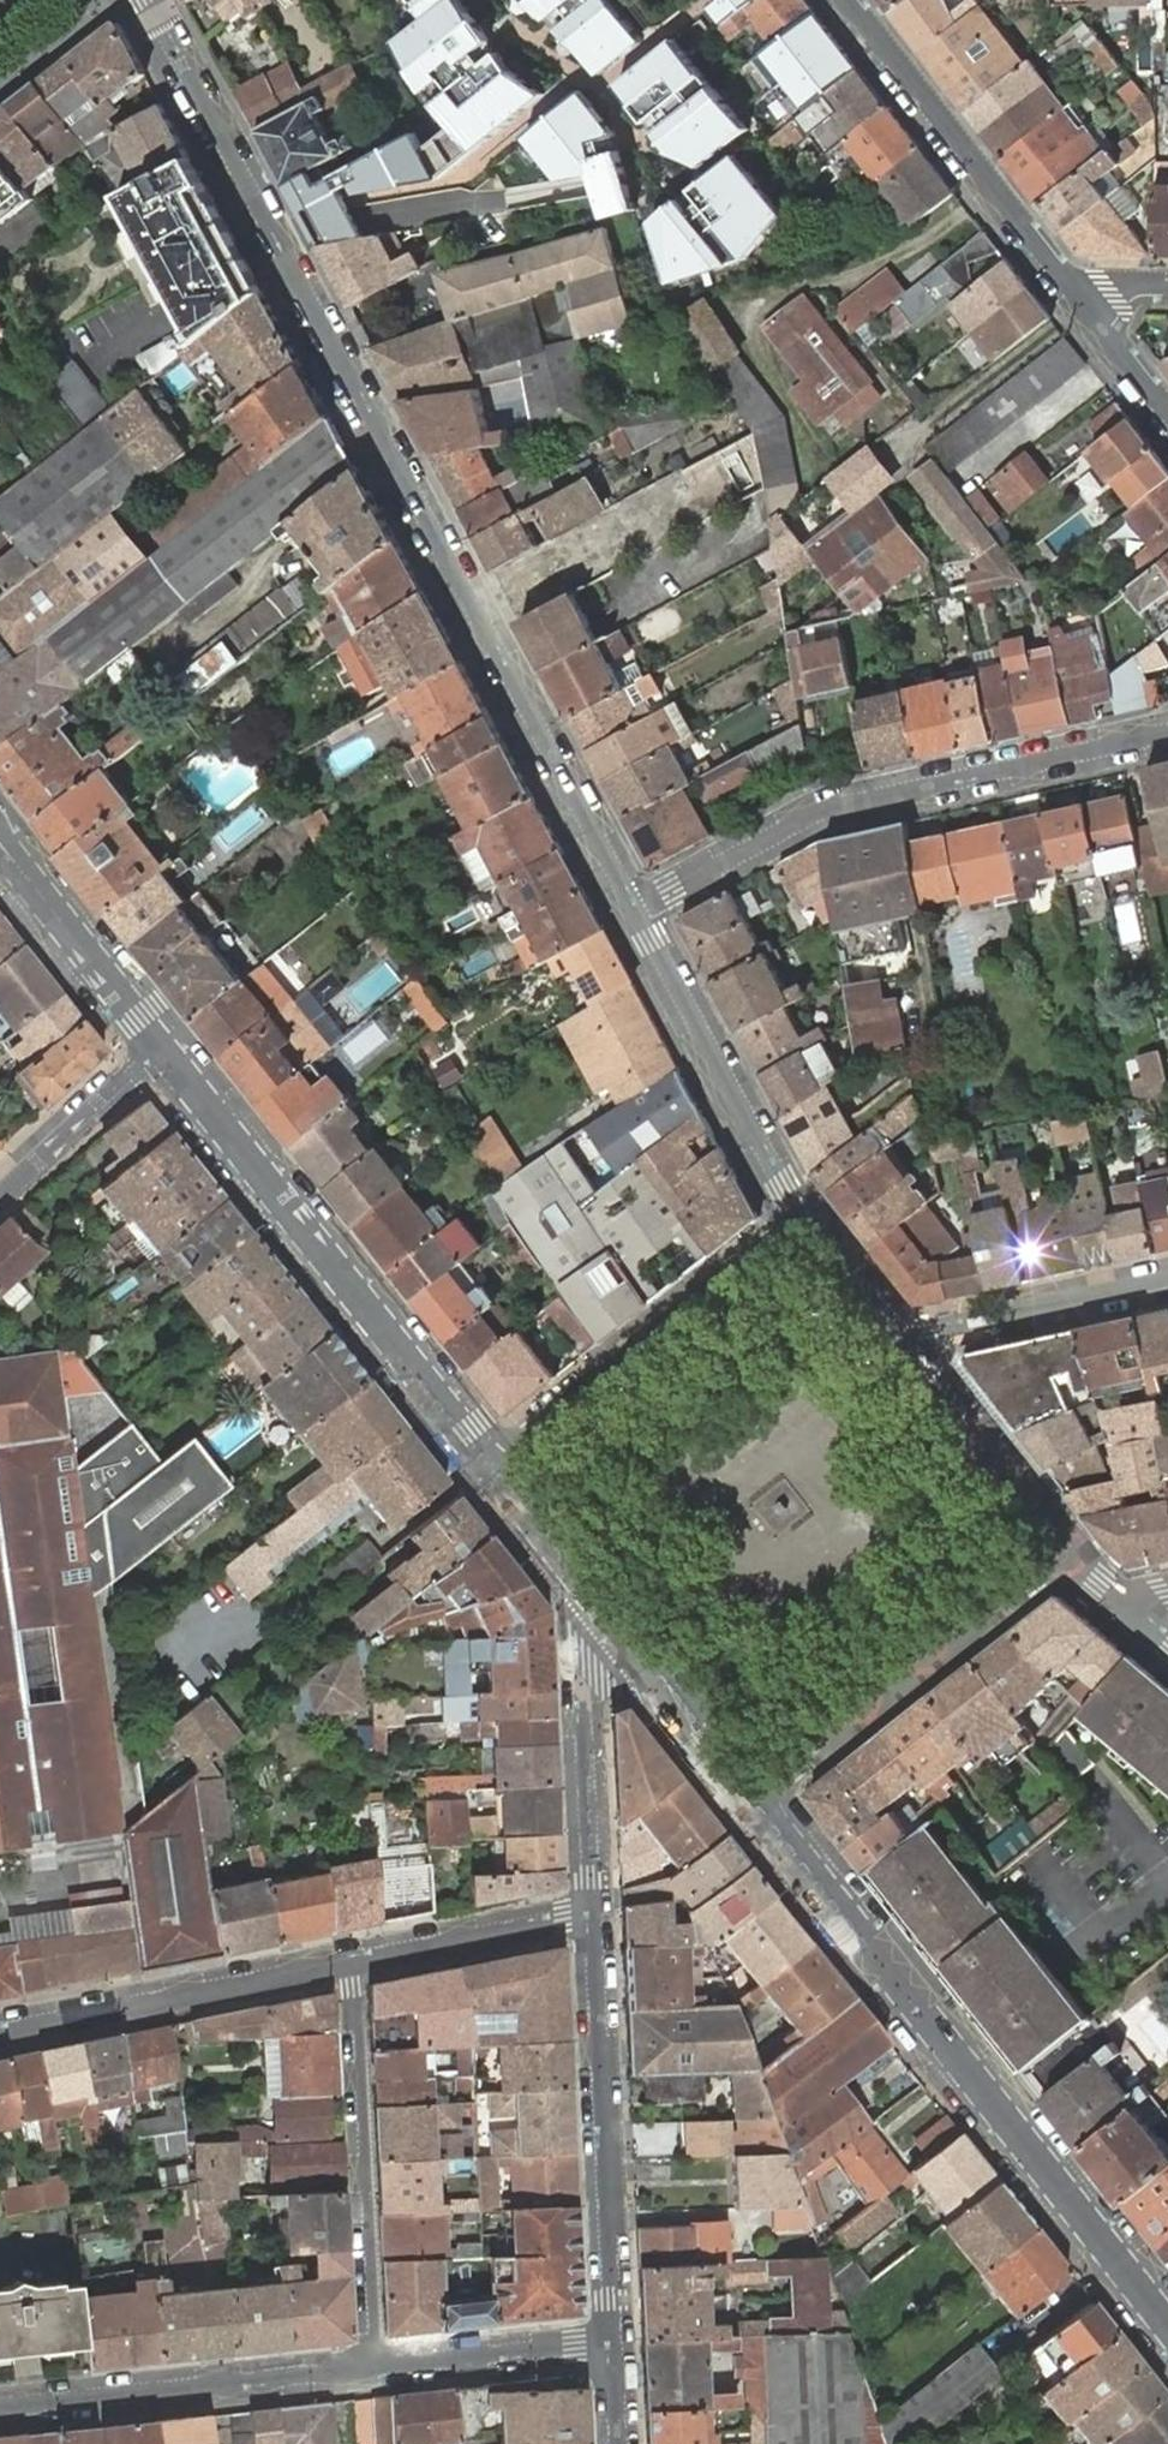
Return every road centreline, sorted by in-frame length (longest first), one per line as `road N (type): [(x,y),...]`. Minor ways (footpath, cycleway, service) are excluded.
road 1 (residential): [(151,0),(633,910)]
road 2 (residential): [(1167,2325),(753,1799)]
road 3 (residential): [(615,2344),(0,2409)]
road 4 (residential): [(0,2036),(593,1917)]
road 5 (residential): [(1167,734),(819,814),(633,910)]
road 6 (residential): [(491,1466),(161,1049)]
road 7 (residential): [(615,2344),(593,1917)]
road 8 (residential): [(1069,1555),(753,1799)]
road 9 (residential): [(491,1466),(802,1222)]
road 10 (residential): [(842,0),(1081,307)]
road 11 (residential): [(633,910),(802,1222)]
road 12 (residential): [(593,1917),(581,1656),(617,1626)]
road 13 (residential): [(907,1354),(936,1330),(1167,1281)]
road 14 (residential): [(161,1049),(0,844)]
road 15 (residential): [(907,1354),(1069,1555)]
road 16 (residential): [(753,1799),(617,1626)]
road 17 (residential): [(161,1049),(0,1197)]
road 18 (residential): [(617,1626),(491,1466)]
road 19 (residential): [(802,1222),(907,1354)]
road 20 (residential): [(1081,307),(1167,420)]

